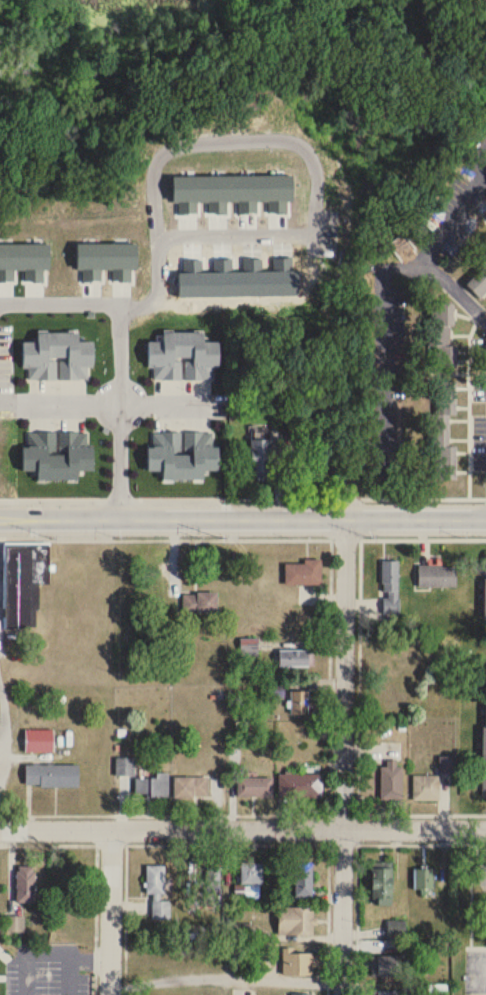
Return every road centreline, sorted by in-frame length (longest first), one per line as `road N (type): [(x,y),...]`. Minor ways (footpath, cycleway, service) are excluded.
road 1 (residential): [(0,519),(485,518)]
road 2 (residential): [(0,829),(485,828)]
road 3 (residential): [(344,518),(342,994)]
road 4 (residential): [(420,259),(385,270),(386,460)]
road 5 (residential): [(111,829),(109,994)]

